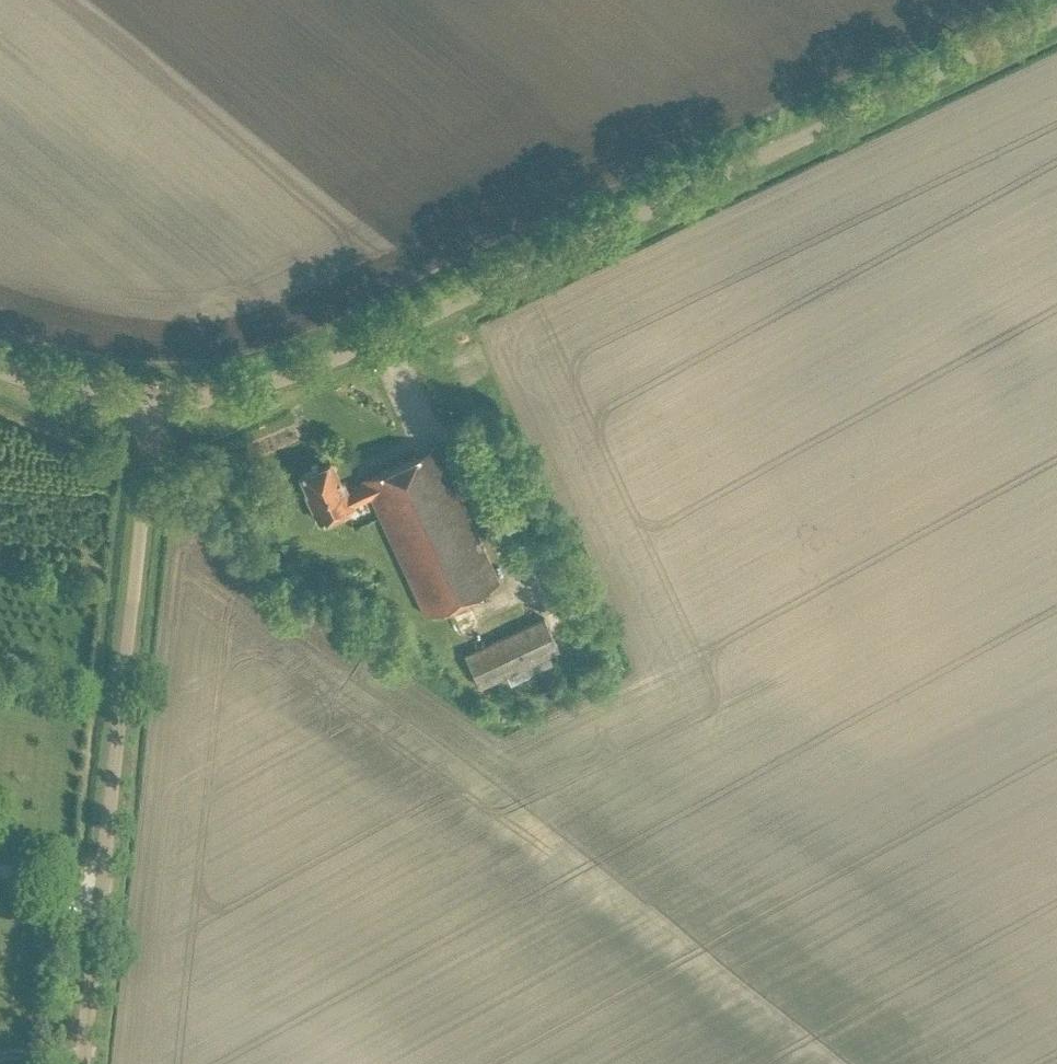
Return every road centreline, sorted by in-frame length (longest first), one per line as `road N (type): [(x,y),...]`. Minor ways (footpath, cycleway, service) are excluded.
road 1 (unclassified): [(152,406),(309,368),(1056,13)]
road 2 (unclassified): [(82,1063),(152,406)]
road 3 (unclassified): [(152,406),(0,368)]

